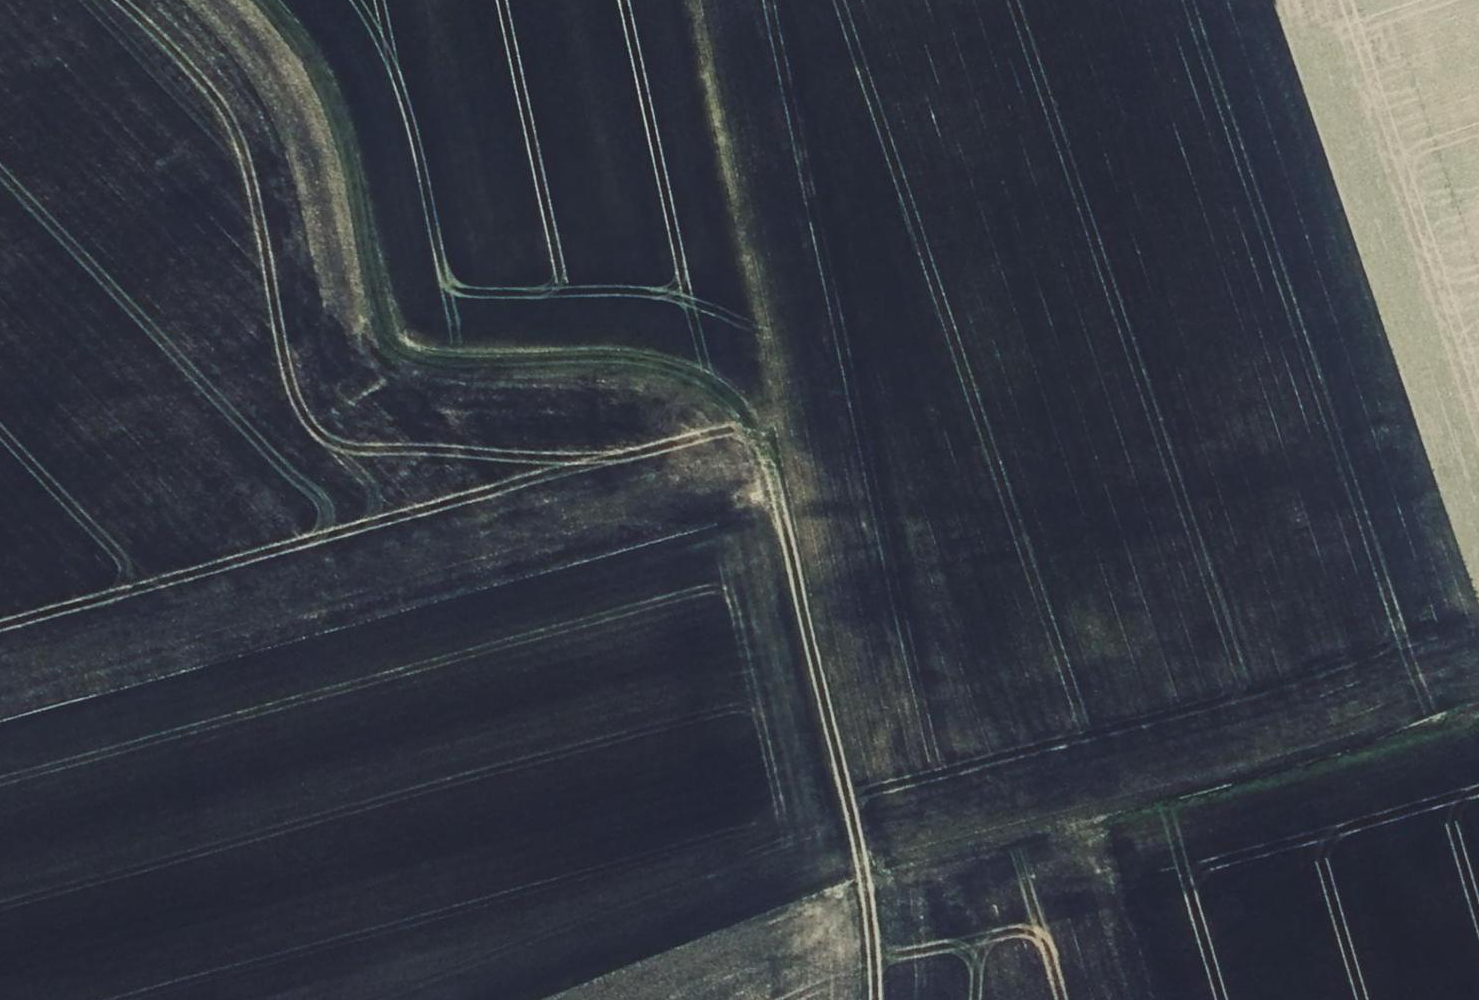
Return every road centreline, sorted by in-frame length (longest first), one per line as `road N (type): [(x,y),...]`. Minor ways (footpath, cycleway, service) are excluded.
road 1 (track): [(266,0),(318,71),(338,116),(357,172),(384,323),(398,343),(443,361),(666,362),(725,391),(760,438),(870,899),(876,999)]

